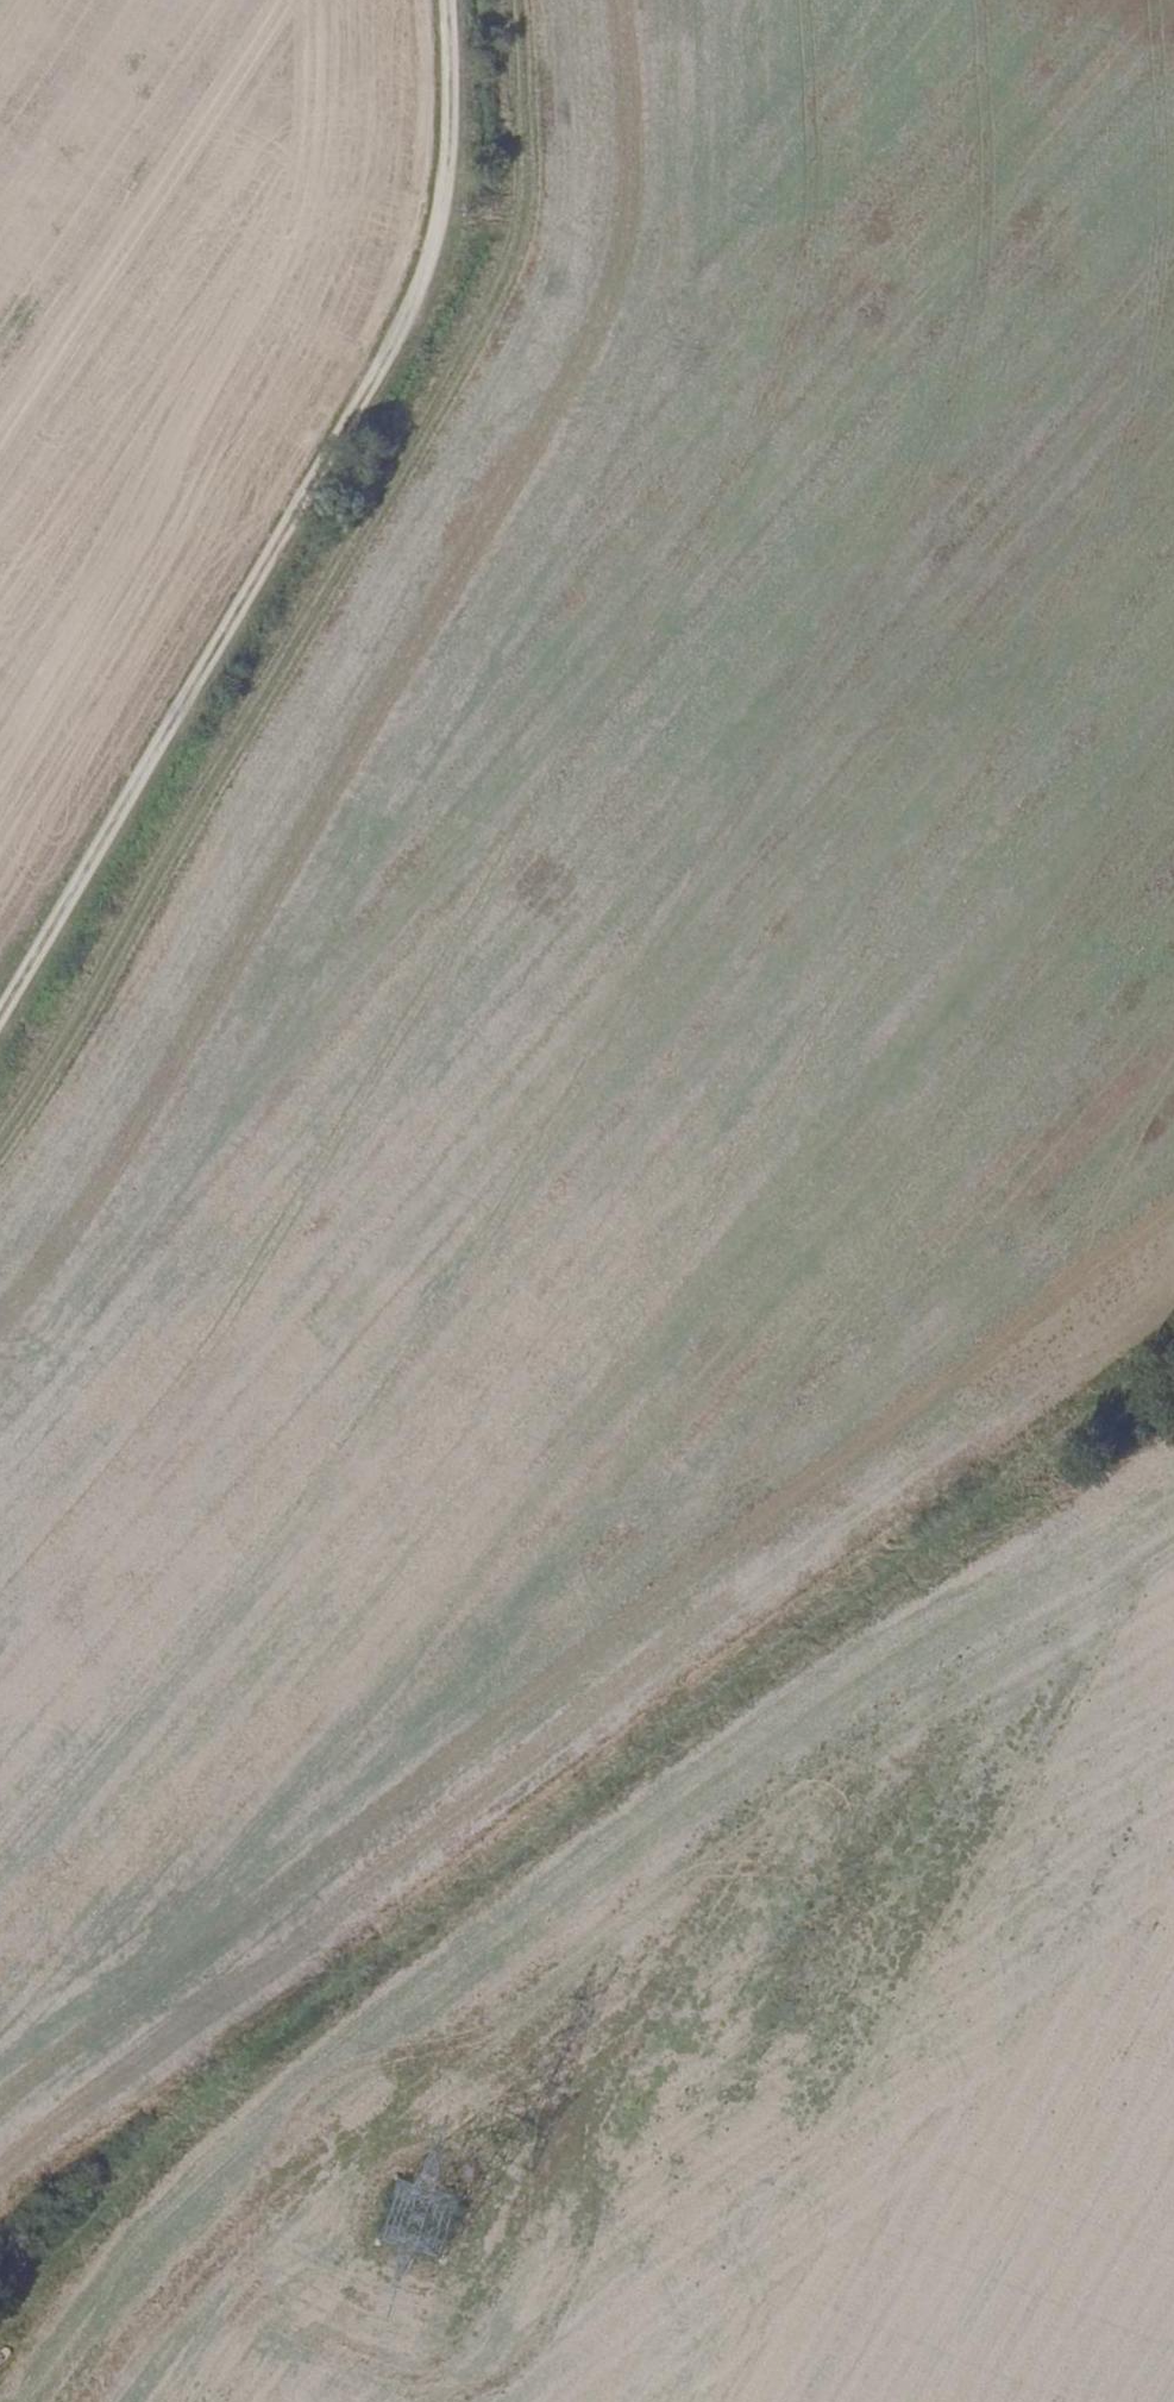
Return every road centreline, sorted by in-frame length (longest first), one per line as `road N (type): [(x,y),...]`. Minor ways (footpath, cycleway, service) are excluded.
road 1 (track): [(0,2293),(56,2217),(297,2006),(1173,1354)]
road 2 (track): [(455,0),(462,90),(455,202),(431,283),(0,1033)]

